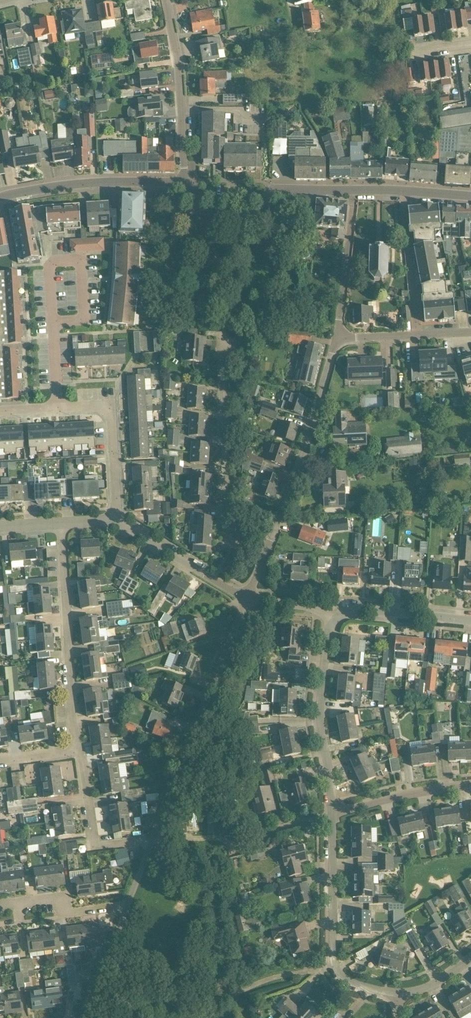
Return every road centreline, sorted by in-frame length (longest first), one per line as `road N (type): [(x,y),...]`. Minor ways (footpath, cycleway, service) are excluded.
road 1 (residential): [(82,1017),(248,597)]
road 2 (residential): [(269,544),(338,338),(418,336)]
road 3 (residential): [(269,544),(233,534),(224,332)]
road 4 (residential): [(79,752),(61,523)]
road 5 (residential): [(333,814),(334,966),(344,979),(396,994)]
road 6 (residential): [(330,618),(320,694),(333,814)]
road 7 (tertiary): [(0,198),(63,185),(186,183)]
road 8 (residential): [(186,183),(166,0)]
road 9 (tertiary): [(186,183),(202,201),(261,203),(275,188),(354,190)]
road 10 (residential): [(58,407),(104,406),(113,414),(117,521)]
road 11 (residential): [(117,521),(248,597)]
road 12 (residential): [(55,323),(50,263),(81,261),(85,320)]
road 13 (residential): [(148,839),(95,847),(79,752)]
road 14 (residential): [(404,191),(418,336)]
road 15 (residential): [(470,620),(365,610),(330,618)]
road 16 (residential): [(470,785),(333,814)]
road 17 (residential): [(0,906),(62,898),(66,912),(121,904)]

